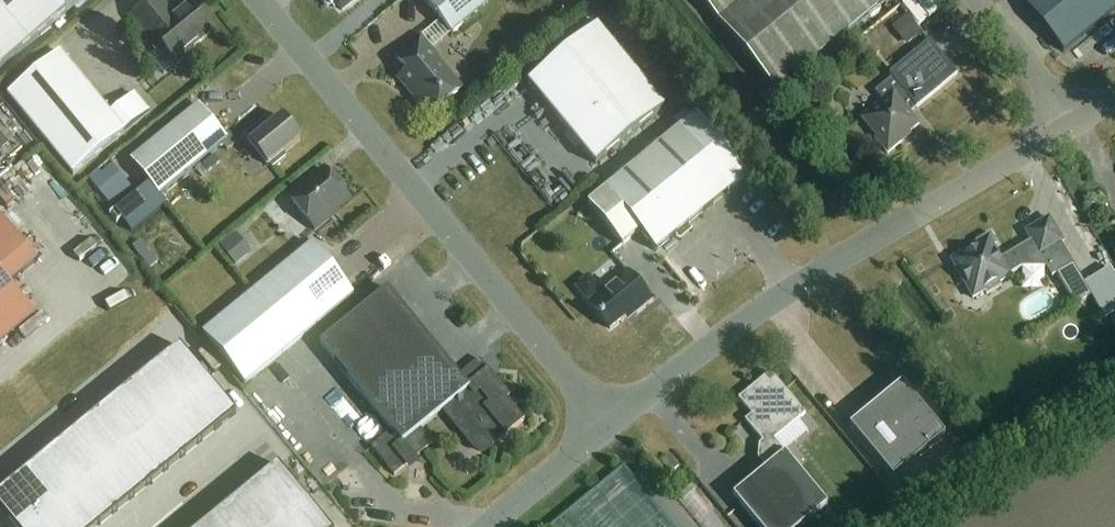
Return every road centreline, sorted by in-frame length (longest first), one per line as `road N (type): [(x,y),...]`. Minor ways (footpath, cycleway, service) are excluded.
road 1 (unclassified): [(610,422),(826,266),(1073,121)]
road 2 (unclassified): [(610,422),(264,0)]
road 3 (unclassified): [(490,526),(610,422)]
road 4 (unclassified): [(1073,121),(973,0)]

